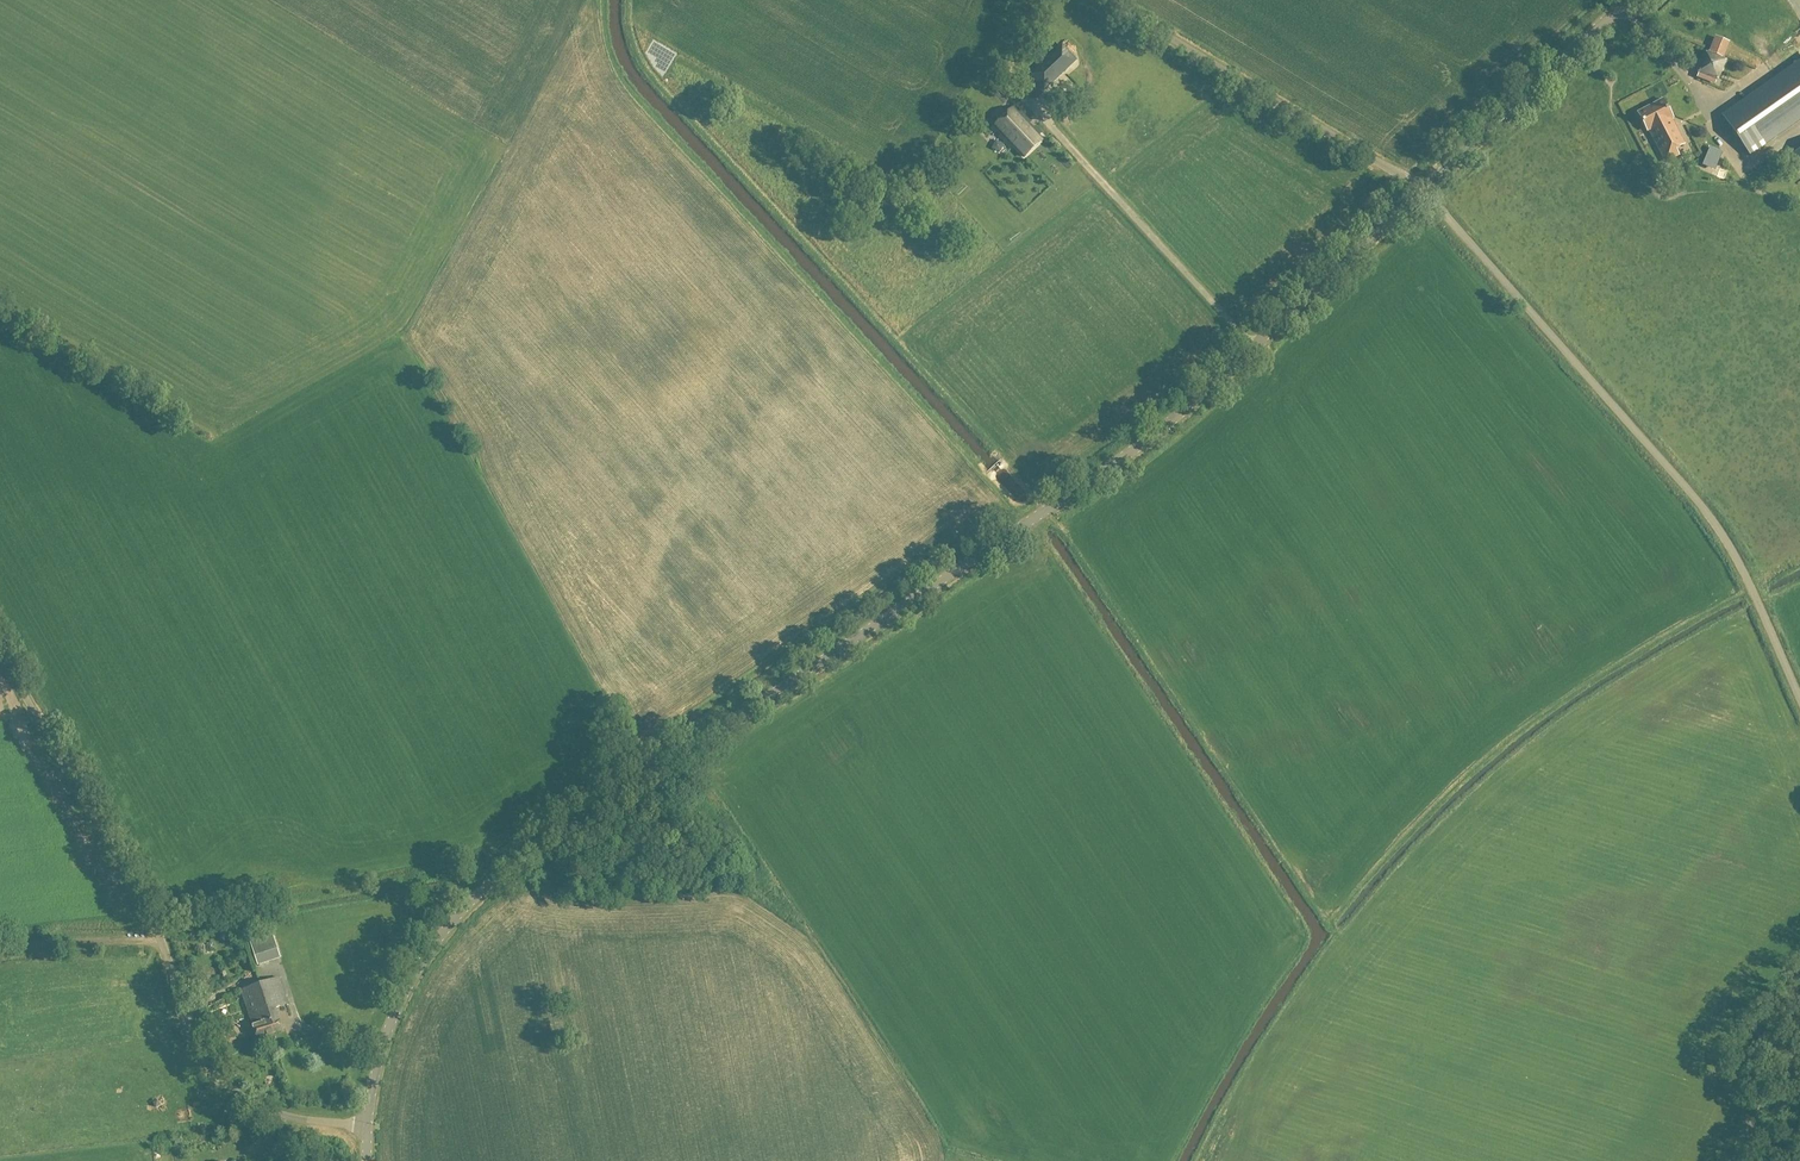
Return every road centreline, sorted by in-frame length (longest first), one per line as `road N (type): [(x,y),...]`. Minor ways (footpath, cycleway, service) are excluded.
road 1 (tertiary): [(372,1128),(379,1061),(417,968),(499,876),(1043,513),(1165,425),(1254,348)]
road 2 (unclassified): [(372,1128),(264,1109),(205,1064),(158,934),(0,655)]
road 3 (unclassified): [(1799,699),(1730,537),(1424,188)]
road 4 (unclassified): [(1424,188),(1109,0)]
road 5 (tertiary): [(1424,188),(1630,0)]
road 6 (unclassified): [(1254,348),(1095,176)]
road 7 (tertiary): [(1254,348),(1424,188)]
road 8 (track): [(163,945),(0,950)]
road 9 (unclassified): [(1736,1160),(1799,1049)]

